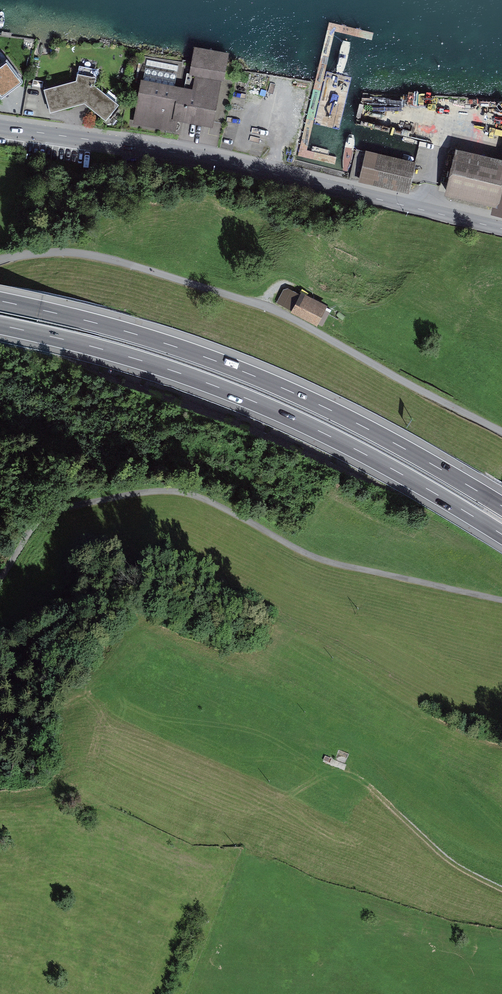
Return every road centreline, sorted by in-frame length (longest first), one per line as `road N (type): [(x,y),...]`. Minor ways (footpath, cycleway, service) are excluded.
road 1 (track): [(0,573),(53,505),(187,488),(303,553),(501,598)]
road 2 (motorway): [(0,326),(223,388),(395,470),(501,534)]
road 3 (motorway): [(501,507),(345,418),(232,367),(0,301)]
road 4 (secondary): [(0,127),(182,153),(501,228)]
road 5 (track): [(355,775),(450,862),(501,891)]

